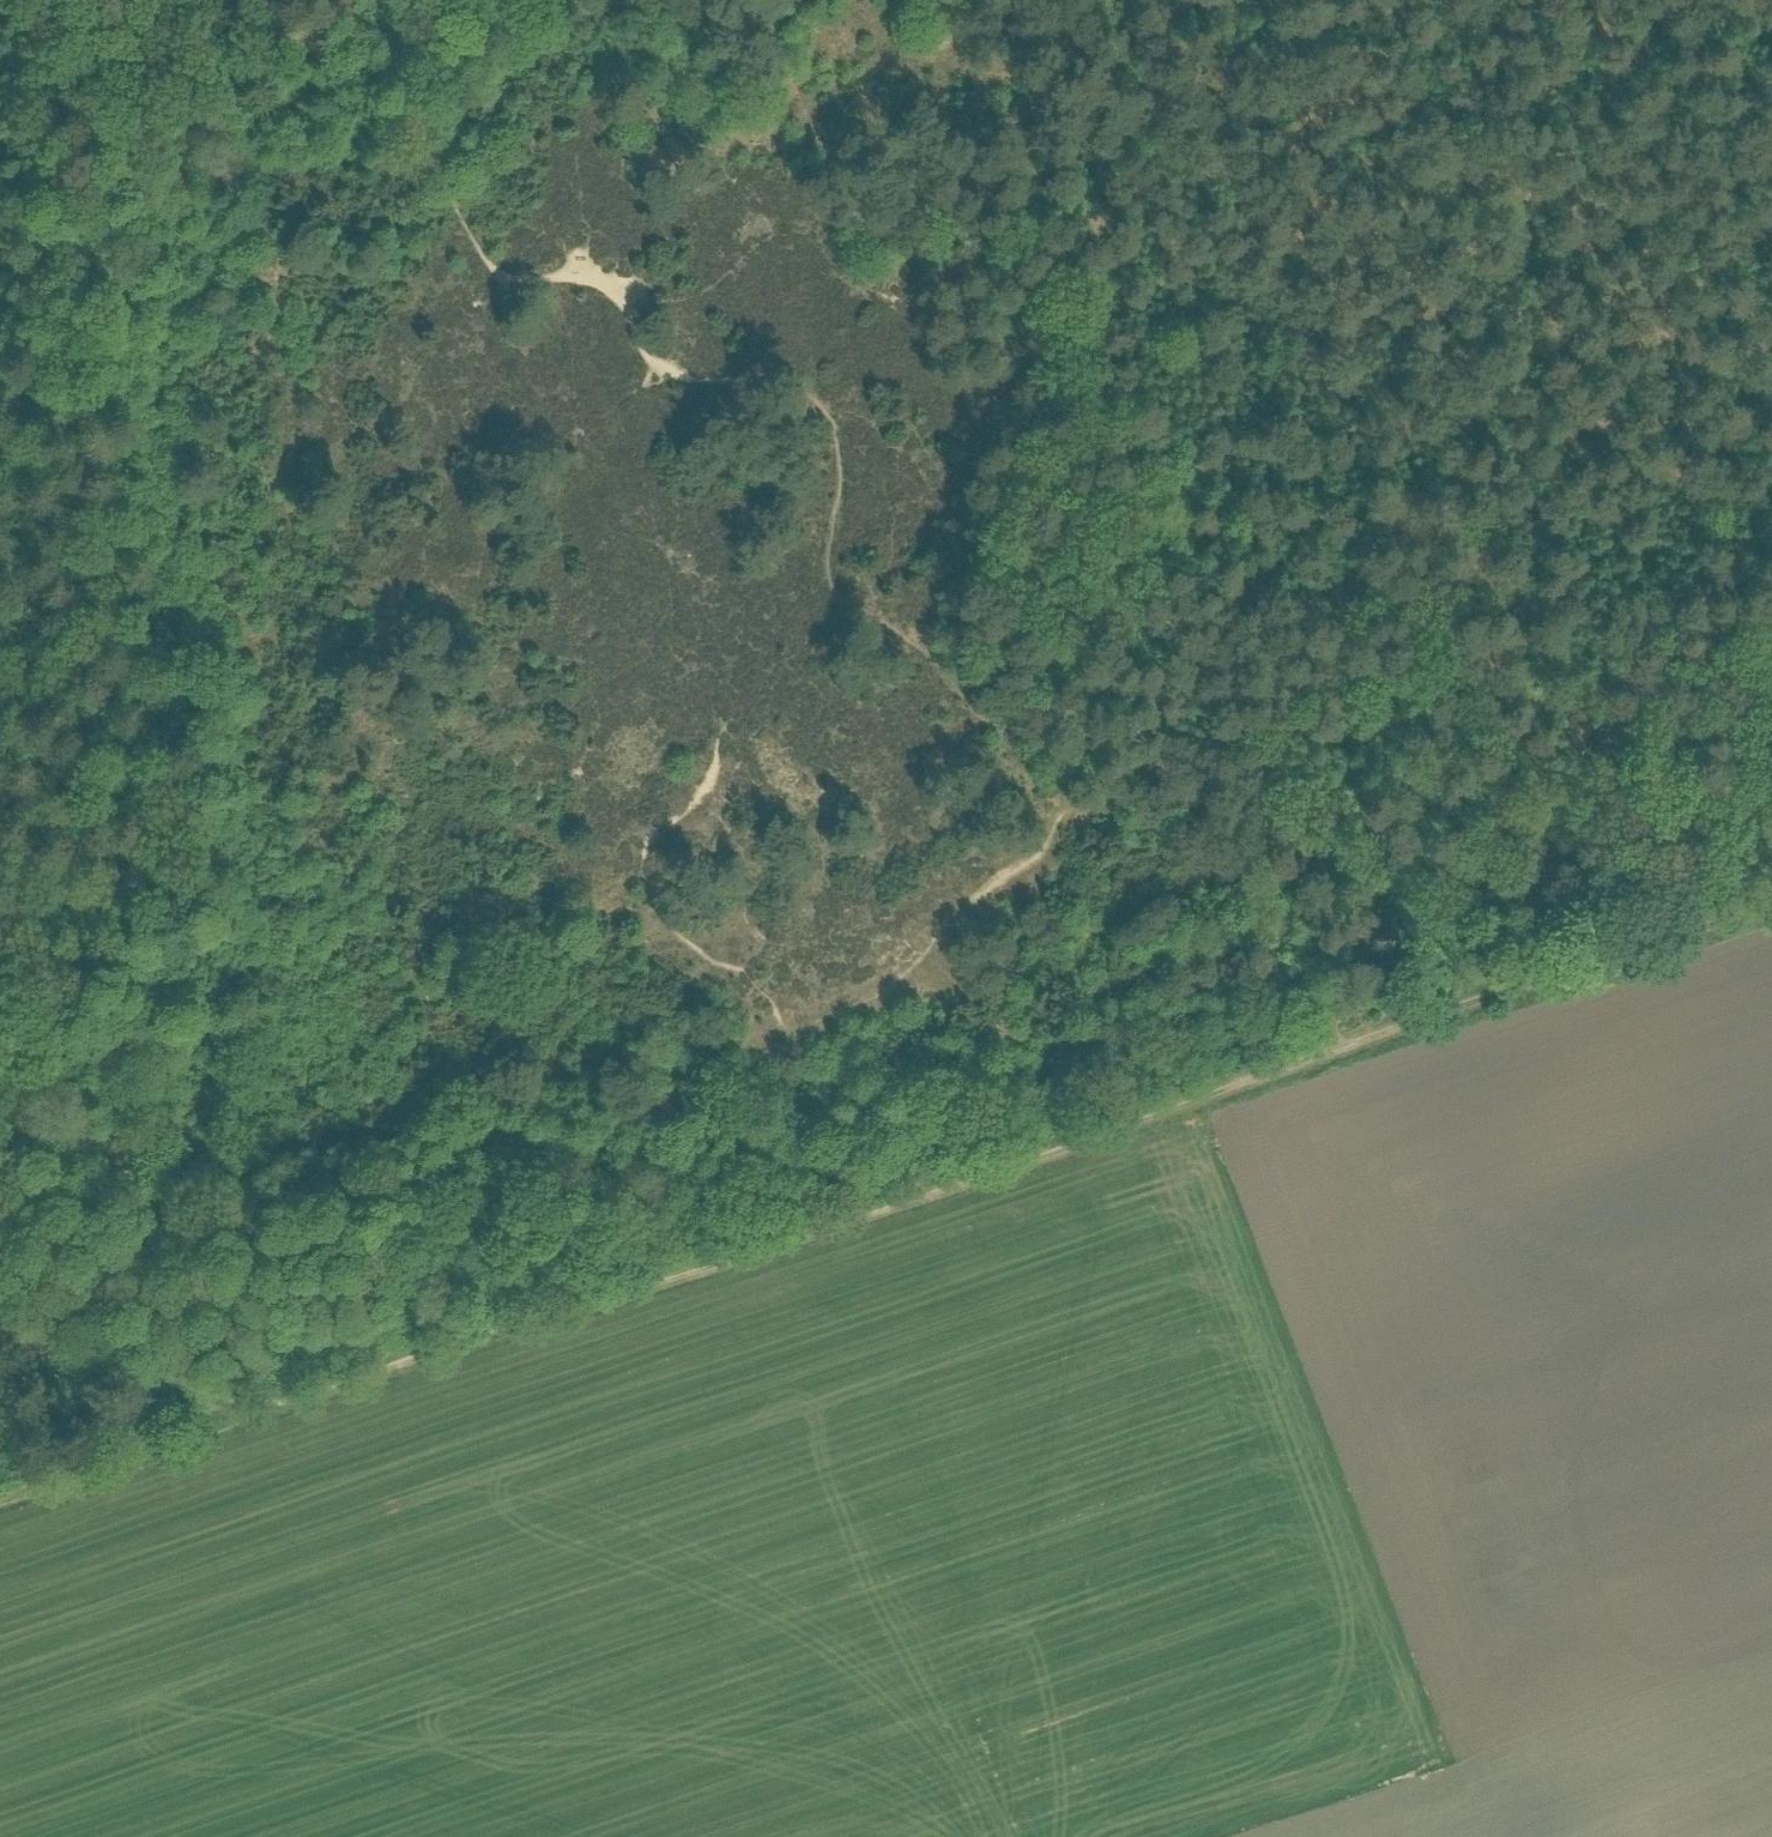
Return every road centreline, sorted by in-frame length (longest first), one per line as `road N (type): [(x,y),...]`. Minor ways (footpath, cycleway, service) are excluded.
road 1 (track): [(1350,1045),(227,1430)]
road 2 (track): [(1771,903),(1350,1045)]
road 3 (track): [(227,1430),(202,1412),(0,1342)]
road 4 (track): [(227,1430),(0,1503)]

